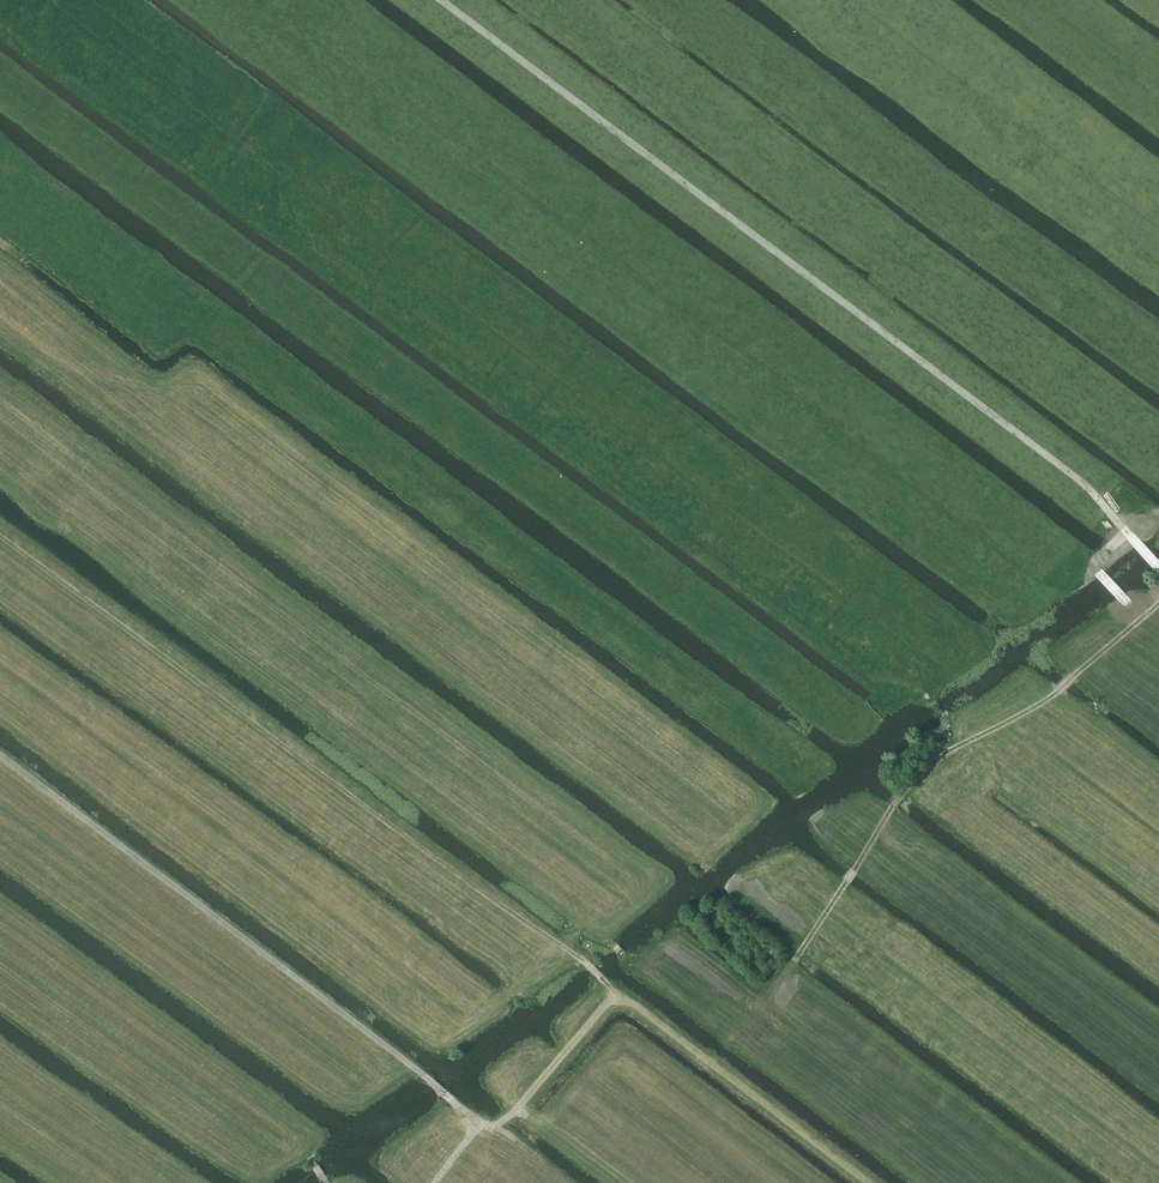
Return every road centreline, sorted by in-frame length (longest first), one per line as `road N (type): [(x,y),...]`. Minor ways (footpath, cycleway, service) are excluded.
road 1 (track): [(1158,570),(1090,491),(440,0)]
road 2 (track): [(571,1182),(456,1105),(0,757)]
road 3 (track): [(870,1182),(630,1002),(613,1001),(497,1130)]
road 4 (track): [(906,789),(923,771),(1060,692),(1158,605)]
road 5 (track): [(782,977),(894,811)]

